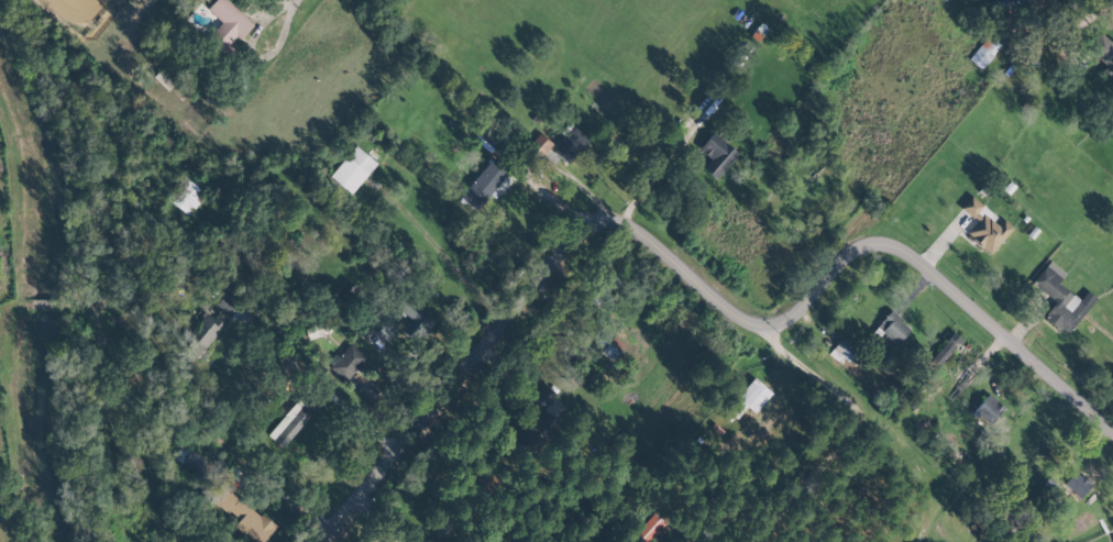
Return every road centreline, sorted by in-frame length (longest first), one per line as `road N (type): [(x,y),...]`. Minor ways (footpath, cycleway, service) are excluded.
road 1 (tertiary): [(1112,432),(904,253),(879,248),(857,256),(794,330),(769,339),(730,317),(649,245),(617,242),(594,251),(334,541)]

